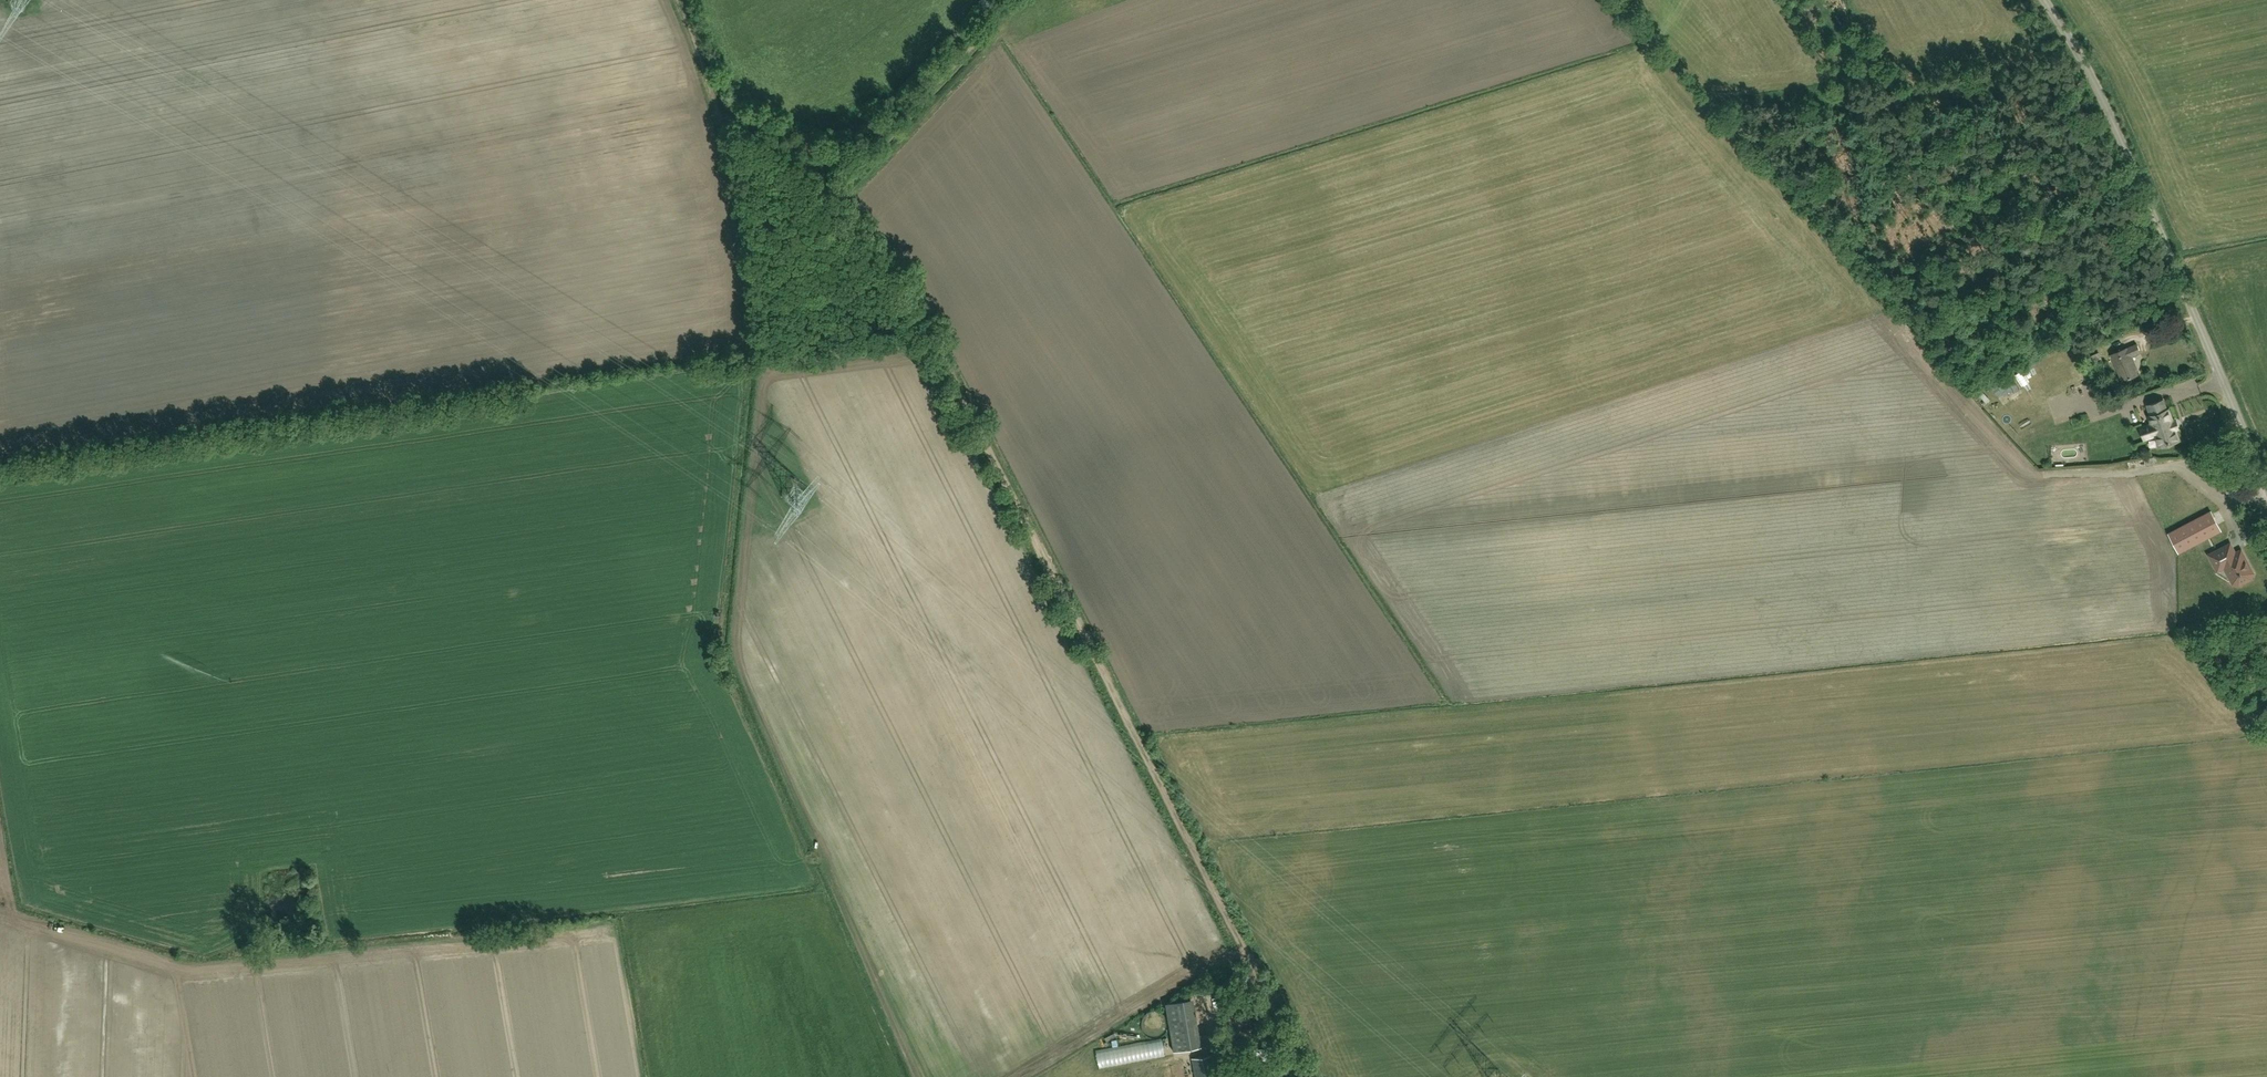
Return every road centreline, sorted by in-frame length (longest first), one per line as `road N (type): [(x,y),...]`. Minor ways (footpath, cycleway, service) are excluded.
road 1 (track): [(1308,1076),(1254,958),(892,265),(867,231),(721,118),(677,0)]
road 2 (unclassified): [(2266,486),(2090,73),(2042,0)]

